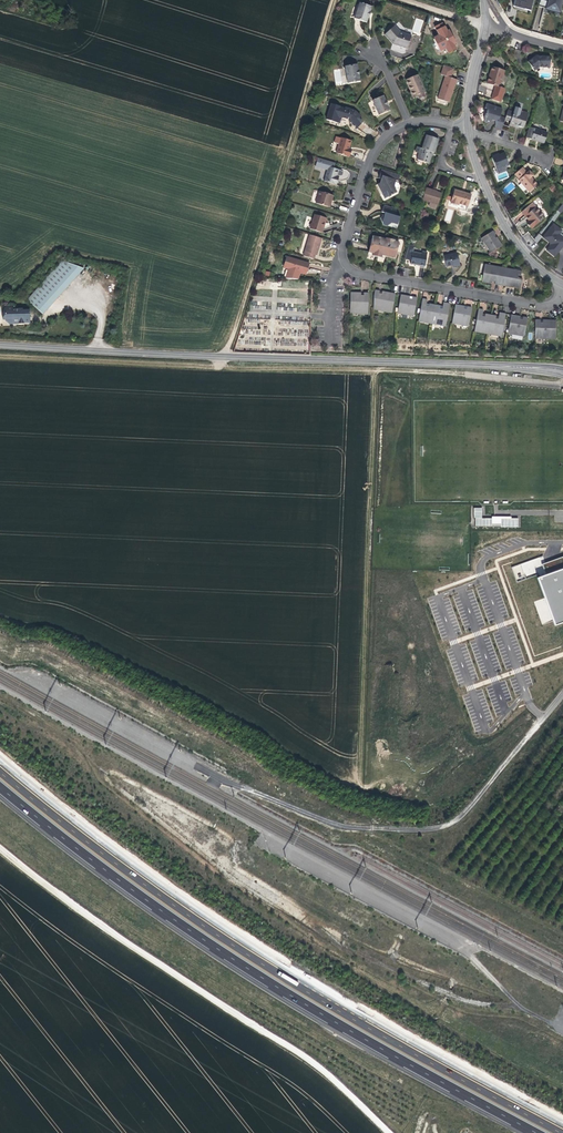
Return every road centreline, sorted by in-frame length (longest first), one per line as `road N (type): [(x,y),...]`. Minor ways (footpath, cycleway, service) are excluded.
road 1 (track): [(562,385),(219,366),(334,0)]
road 2 (motorway): [(562,1131),(227,936),(0,768)]
road 3 (motorway): [(0,787),(222,951),(537,1132)]
road 4 (tertiary): [(0,343),(562,370)]
road 5 (track): [(390,1132),(322,1066),(149,957),(0,845)]
road 6 (residential): [(562,288),(548,303),(530,305),(348,266),(343,248),(371,157),(409,124)]
road 7 (track): [(219,366),(0,356)]
road 8 (residential): [(469,130),(481,178),(510,236),(562,285)]

